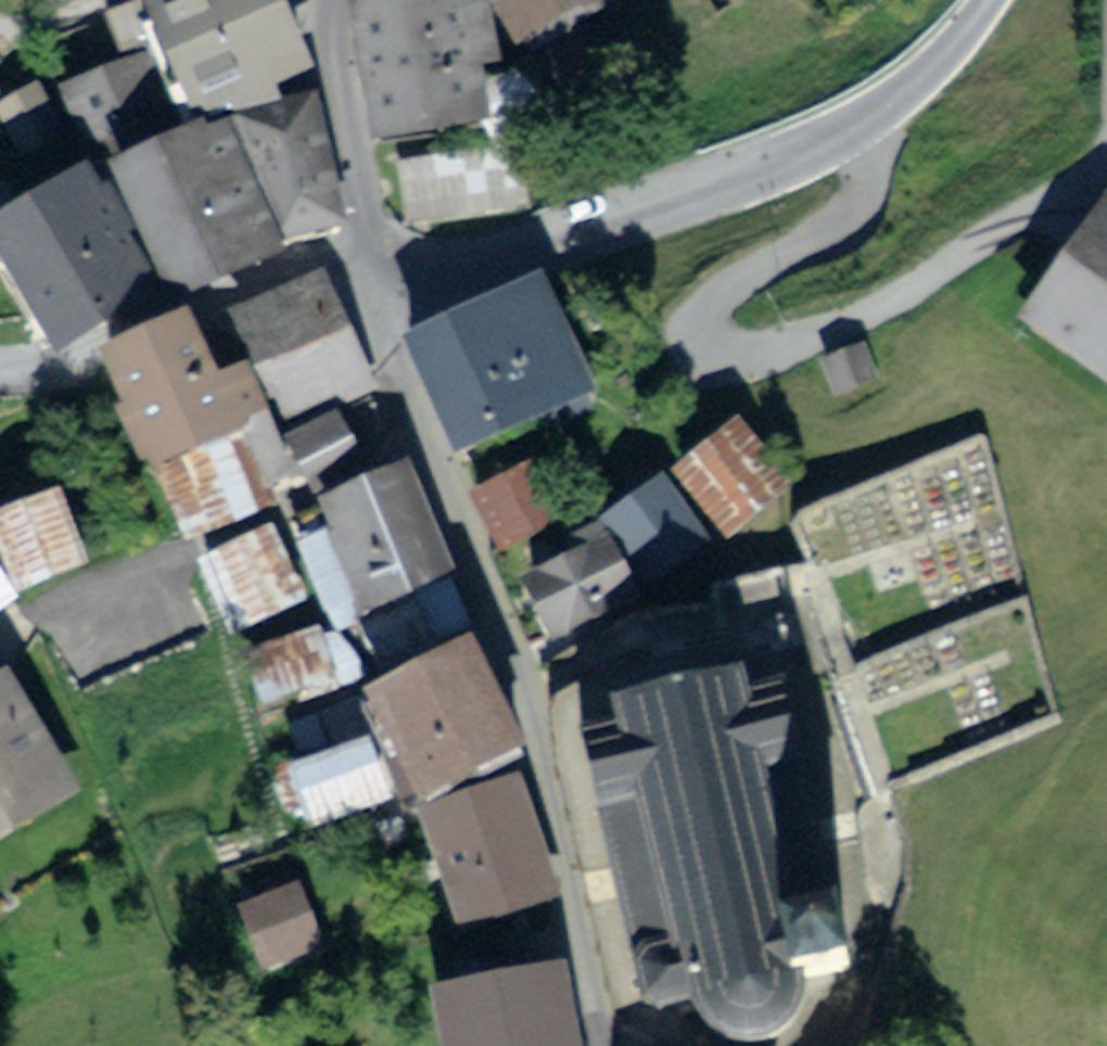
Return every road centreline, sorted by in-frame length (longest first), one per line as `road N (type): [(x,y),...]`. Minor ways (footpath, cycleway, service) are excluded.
road 1 (residential): [(608,1045),(519,672),(376,293)]
road 2 (tertiary): [(432,269),(466,271),(527,253),(693,199),(826,140),(912,92),(961,46),(990,0)]
road 3 (residential): [(346,244),(219,299),(191,298),(87,339),(60,362),(0,367)]
road 4 (tertiary): [(374,227),(352,147),(330,0)]

